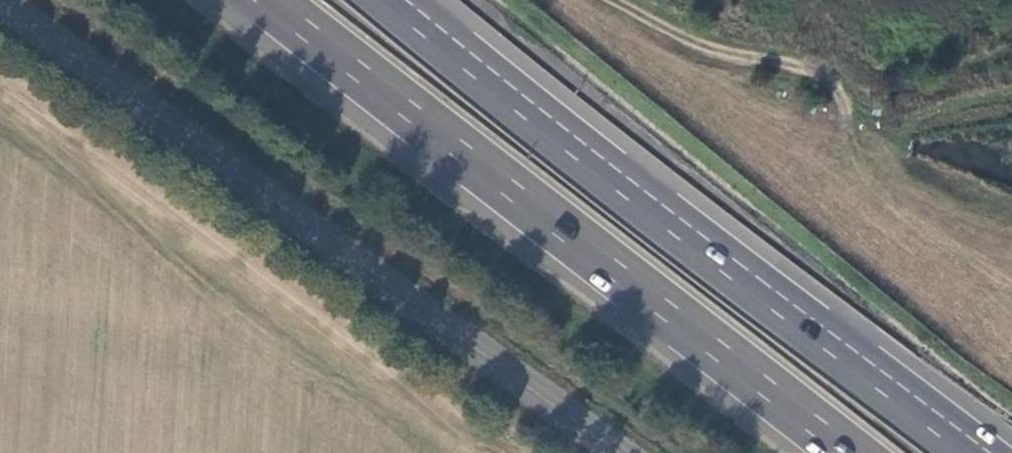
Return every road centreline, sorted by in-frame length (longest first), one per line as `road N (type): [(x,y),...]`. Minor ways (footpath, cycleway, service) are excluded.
road 1 (tertiary): [(1,0),(610,452)]
road 2 (trunk): [(269,0),(843,452)]
road 3 (trunk): [(970,452),(399,0)]

